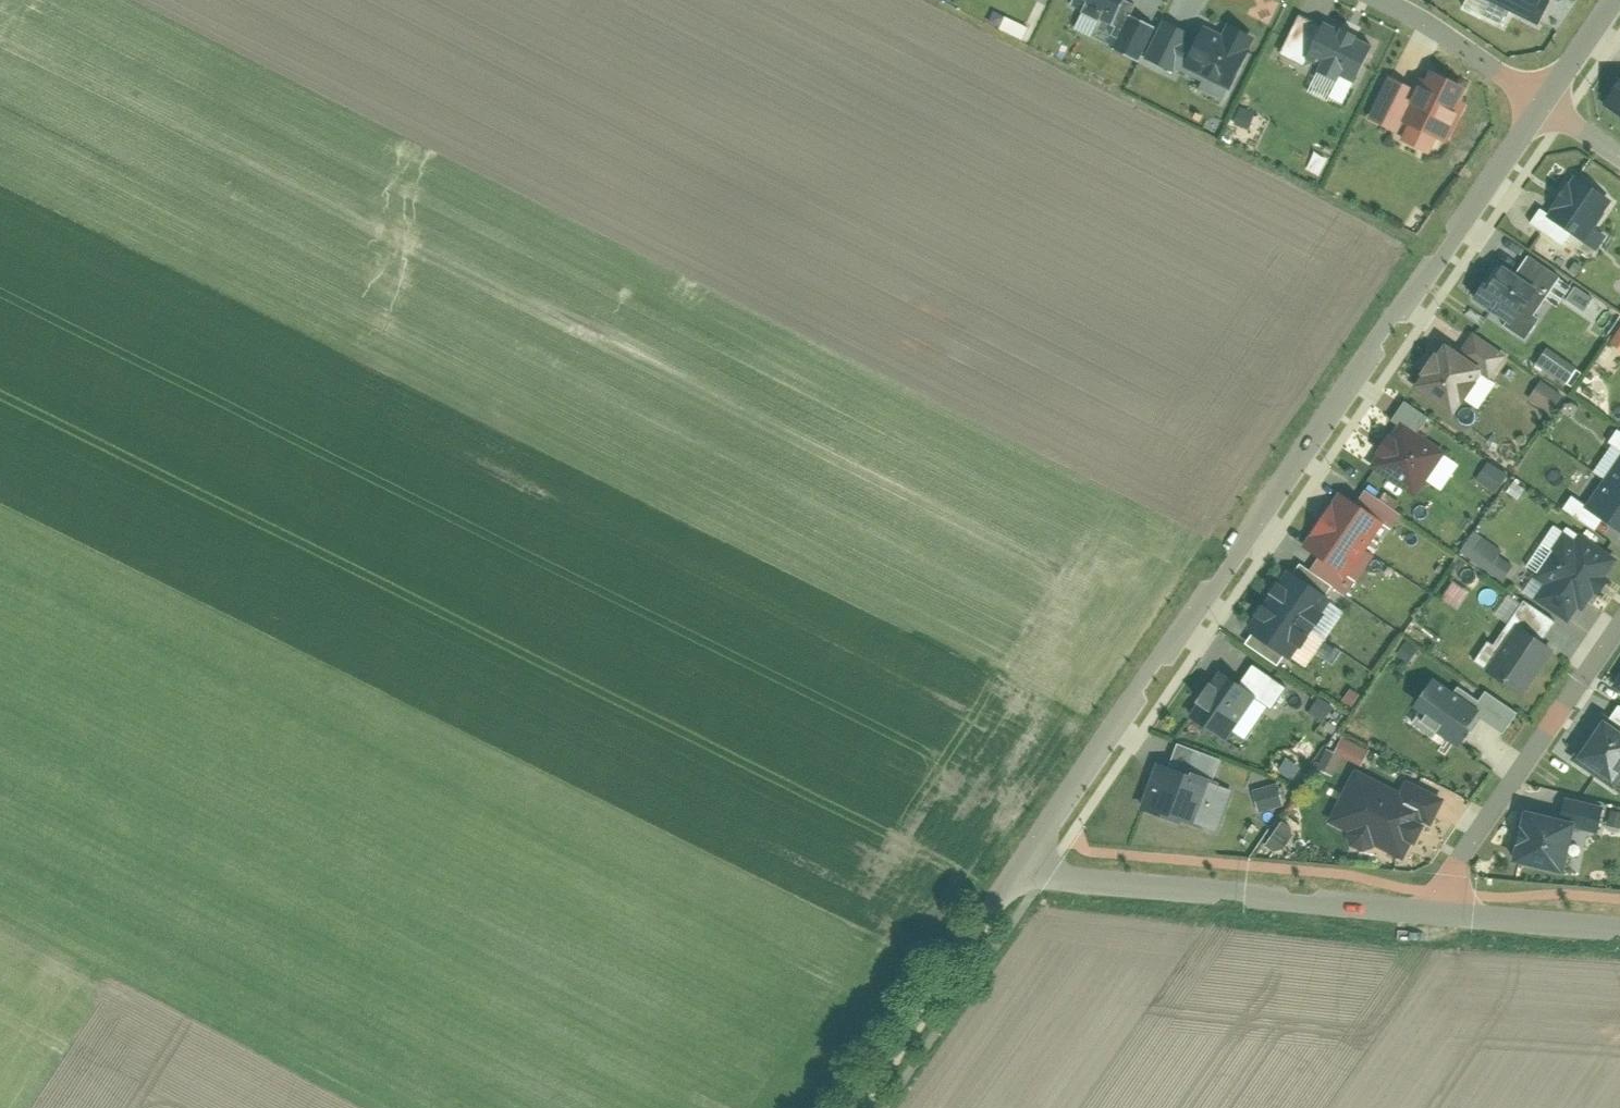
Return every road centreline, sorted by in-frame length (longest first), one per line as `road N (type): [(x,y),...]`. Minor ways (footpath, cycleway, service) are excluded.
road 1 (residential): [(1024,864),(1547,104)]
road 2 (residential): [(1024,864),(1058,882),(1428,914)]
road 3 (residential): [(1428,914),(1619,629)]
road 4 (residential): [(857,1107),(1024,864)]
road 5 (residential): [(1382,0),(1547,104)]
road 6 (residential): [(1428,914),(1619,933)]
road 7 (residential): [(1547,104),(1618,0)]

